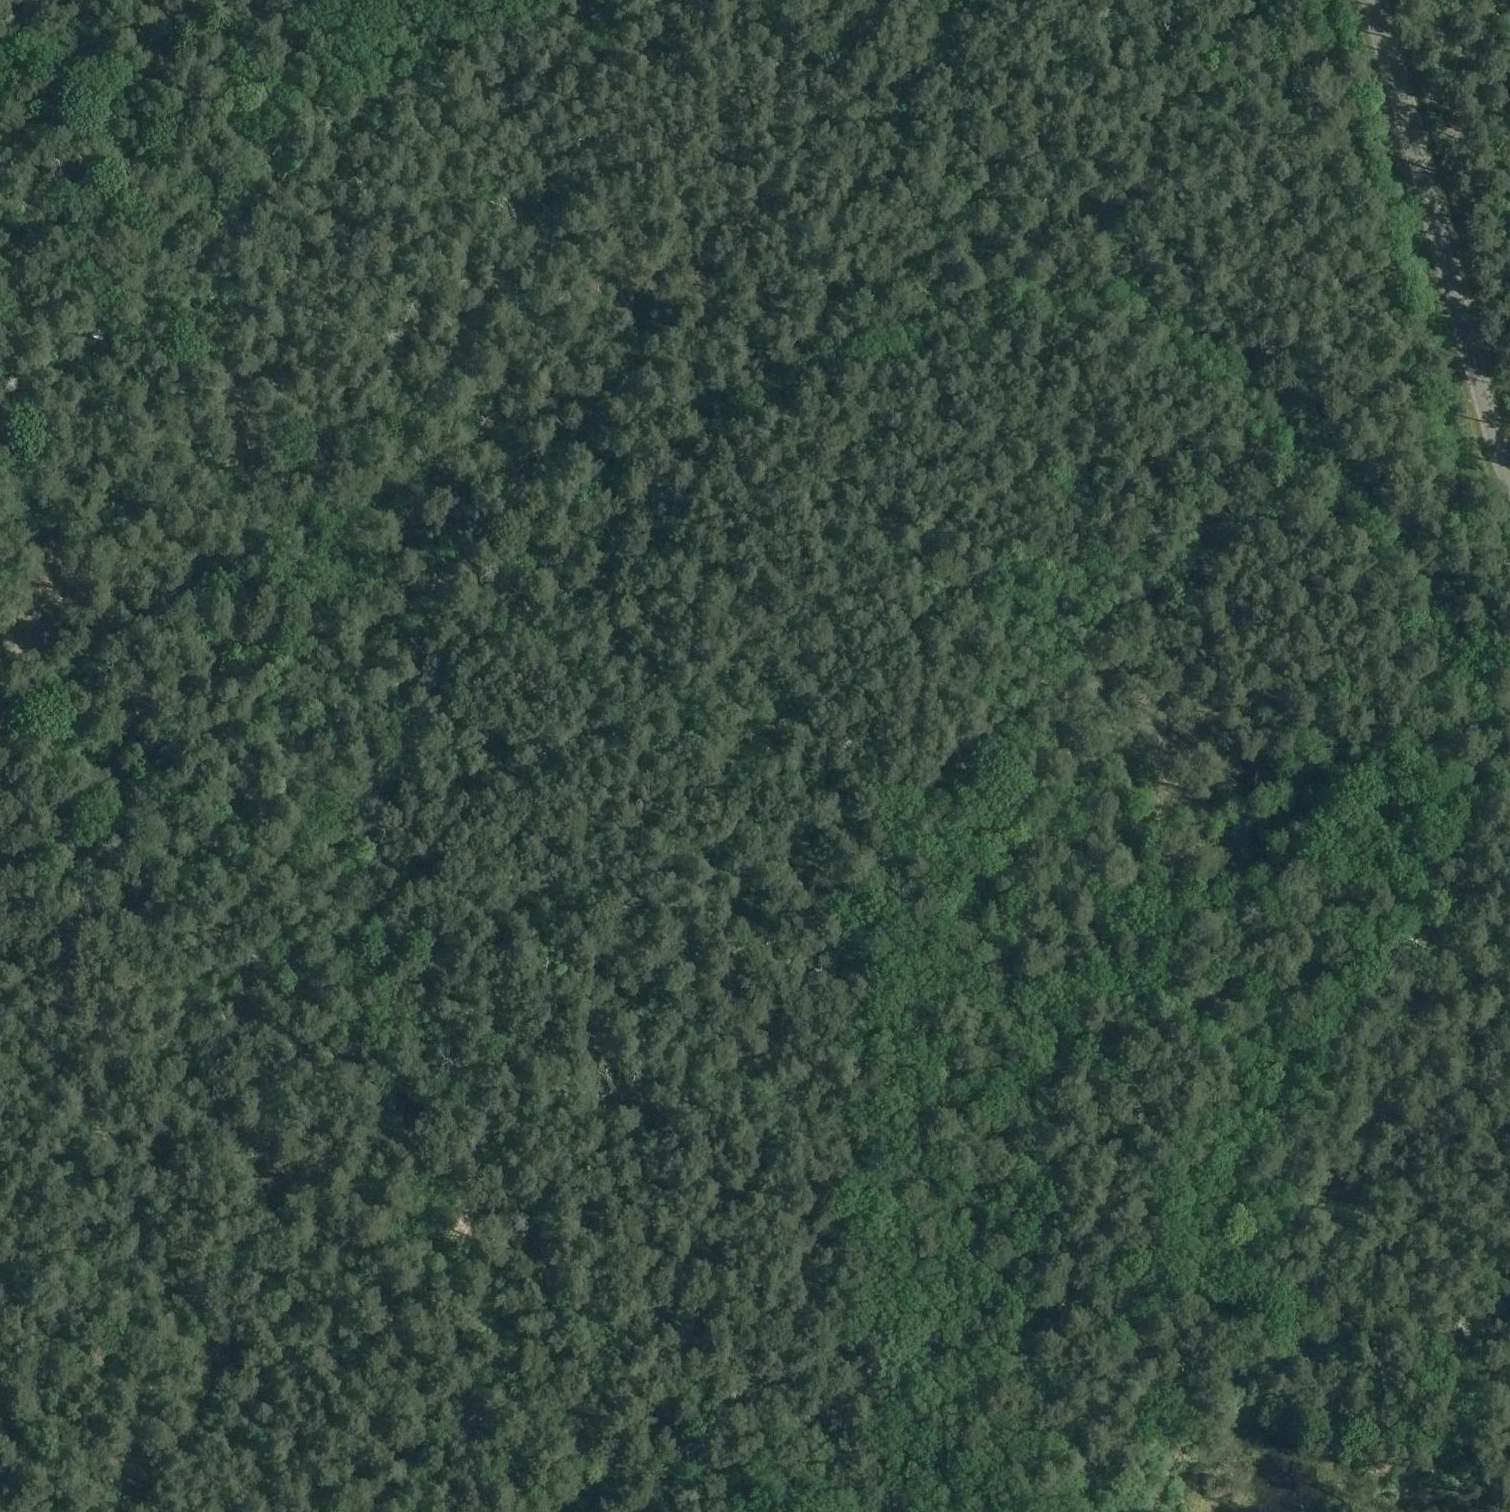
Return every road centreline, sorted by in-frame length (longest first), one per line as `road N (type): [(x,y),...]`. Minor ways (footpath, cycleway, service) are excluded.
road 1 (unclassified): [(1509,485),(1371,0)]

